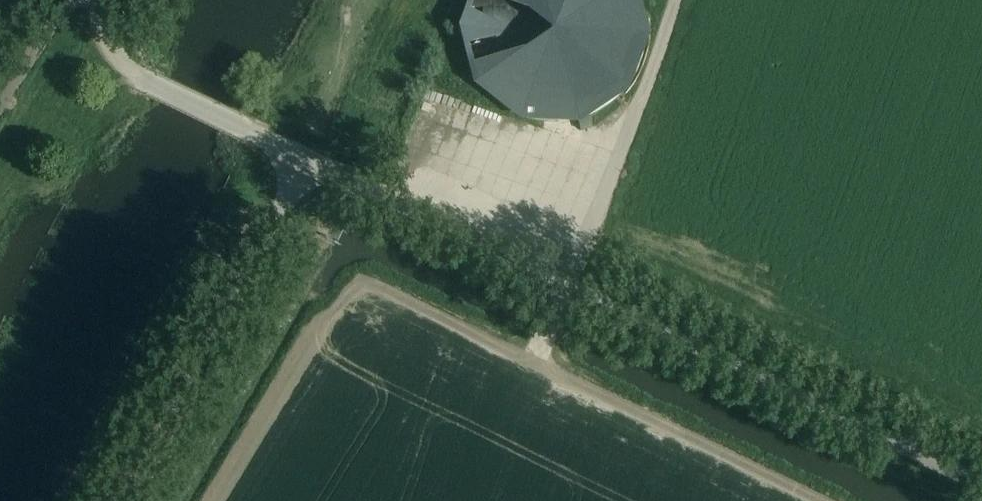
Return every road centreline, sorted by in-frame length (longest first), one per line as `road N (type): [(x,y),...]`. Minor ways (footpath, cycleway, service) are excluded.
road 1 (track): [(569,283),(532,360),(384,289),(355,287),(302,338),(204,500)]
road 2 (unclassified): [(981,483),(569,283)]
road 3 (track): [(981,433),(585,242)]
road 4 (unclassified): [(121,500),(306,158)]
road 5 (track): [(532,360),(825,500)]
road 6 (unclassified): [(569,283),(675,0)]
road 7 (unclassified): [(569,283),(306,158)]
road 8 (unclassified): [(306,158),(133,72),(110,44),(98,0)]

